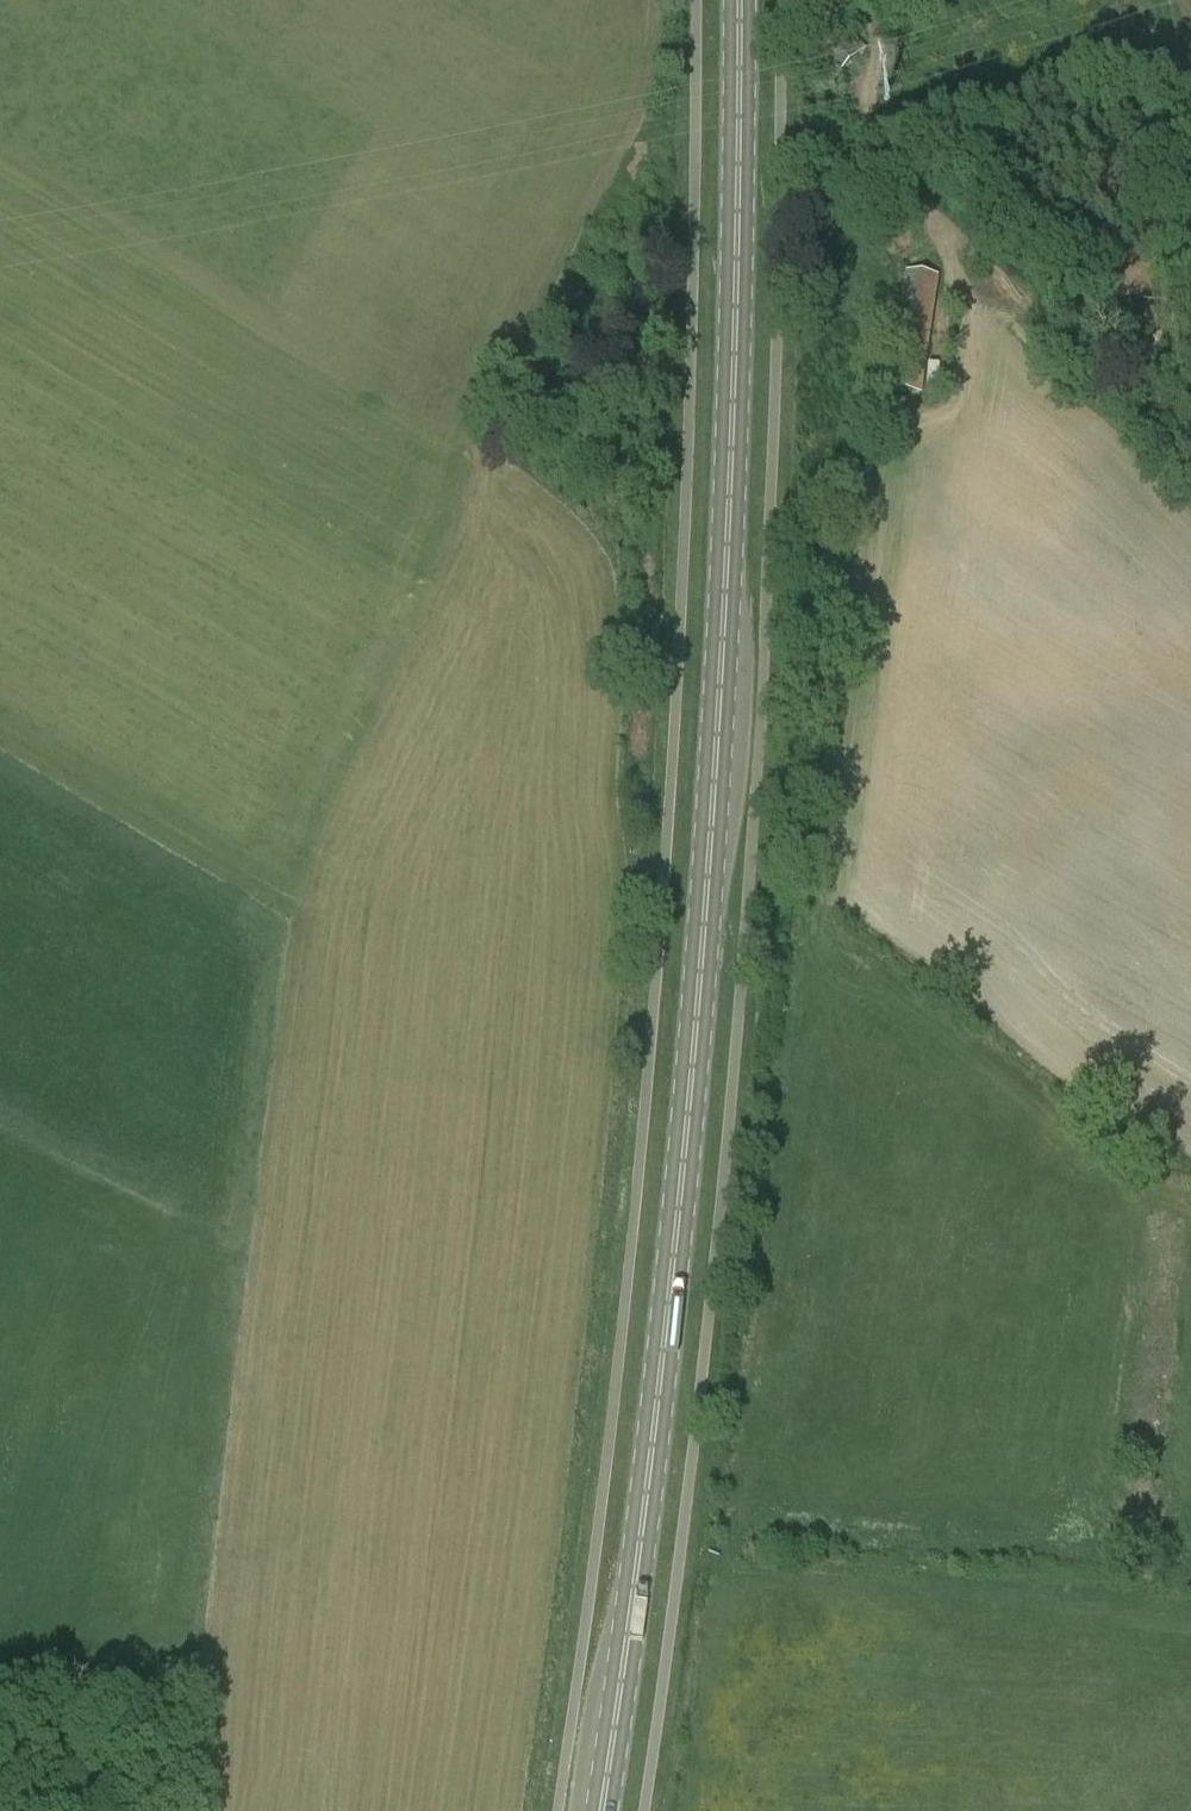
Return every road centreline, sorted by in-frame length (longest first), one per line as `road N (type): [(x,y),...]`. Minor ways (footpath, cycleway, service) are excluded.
road 1 (primary): [(604,1810),(652,1507),(695,1110),(723,699),(740,0)]
road 2 (track): [(0,1142),(239,1262),(180,1810)]

